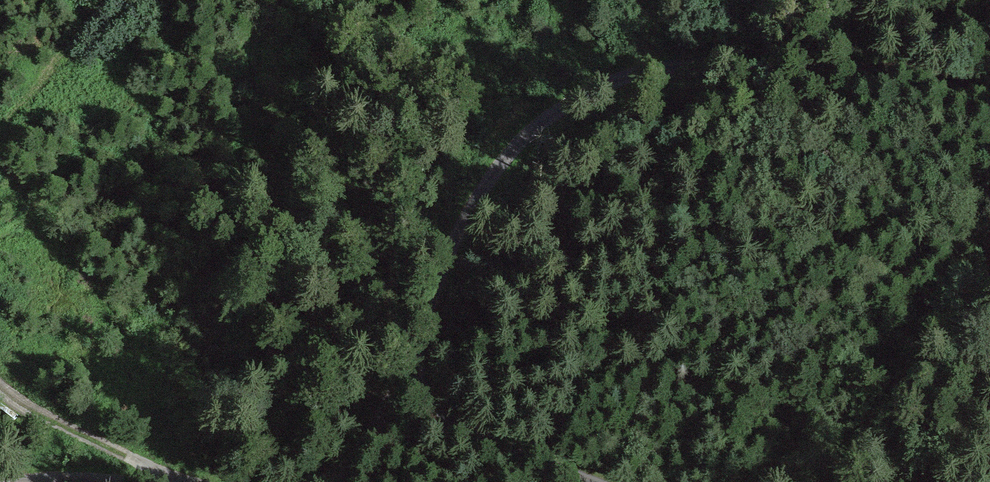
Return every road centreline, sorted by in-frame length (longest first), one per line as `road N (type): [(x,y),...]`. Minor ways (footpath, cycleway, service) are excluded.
road 1 (track): [(788,67),(677,64),(610,86),(543,124),(483,184),(396,409),(356,467),(332,481)]
road 2 (track): [(588,481),(458,448),(396,409)]
road 3 (track): [(989,109),(788,67)]
road 4 (track): [(0,384),(25,407),(179,481)]

